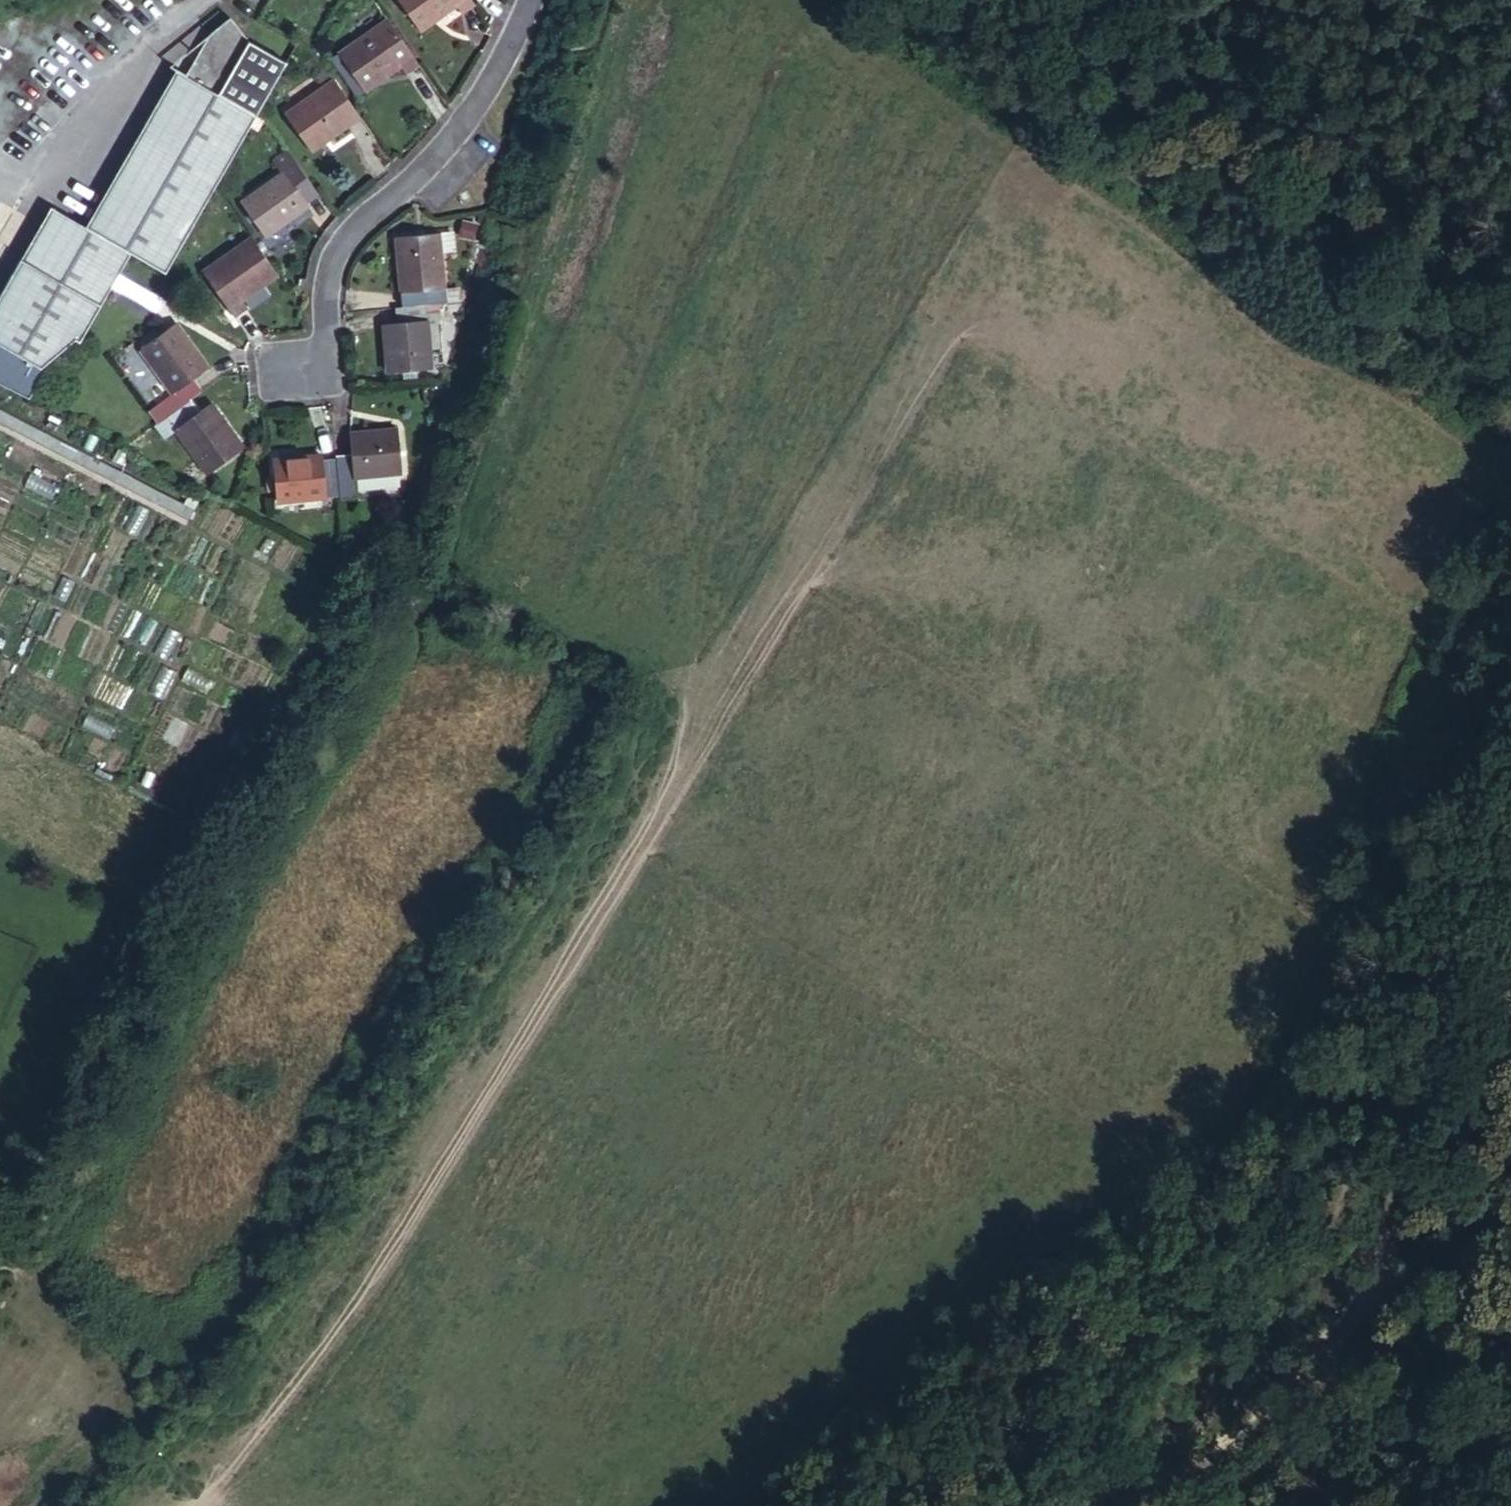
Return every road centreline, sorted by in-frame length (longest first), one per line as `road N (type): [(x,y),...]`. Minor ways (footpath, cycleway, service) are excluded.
road 1 (track): [(784,1505),(1219,1200),(1510,982)]
road 2 (track): [(1510,1175),(1148,1505)]
road 3 (residential): [(524,0),(510,43),(461,127),(342,234),(328,274),(325,334),(304,367)]

